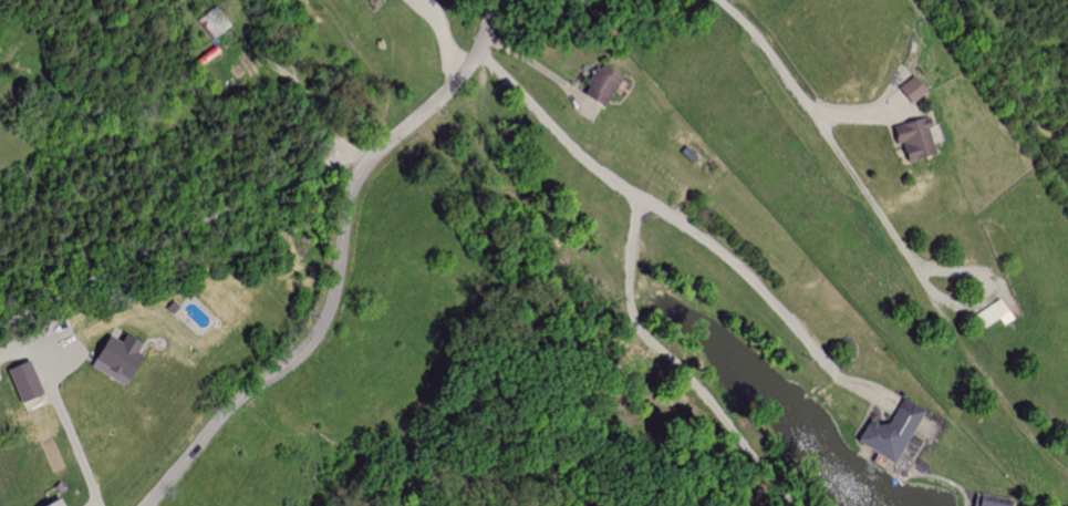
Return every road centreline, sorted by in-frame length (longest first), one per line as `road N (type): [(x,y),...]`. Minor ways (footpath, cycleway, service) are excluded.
road 1 (residential): [(493,0),(468,70),(359,174),(315,334),(227,410),(144,505)]

